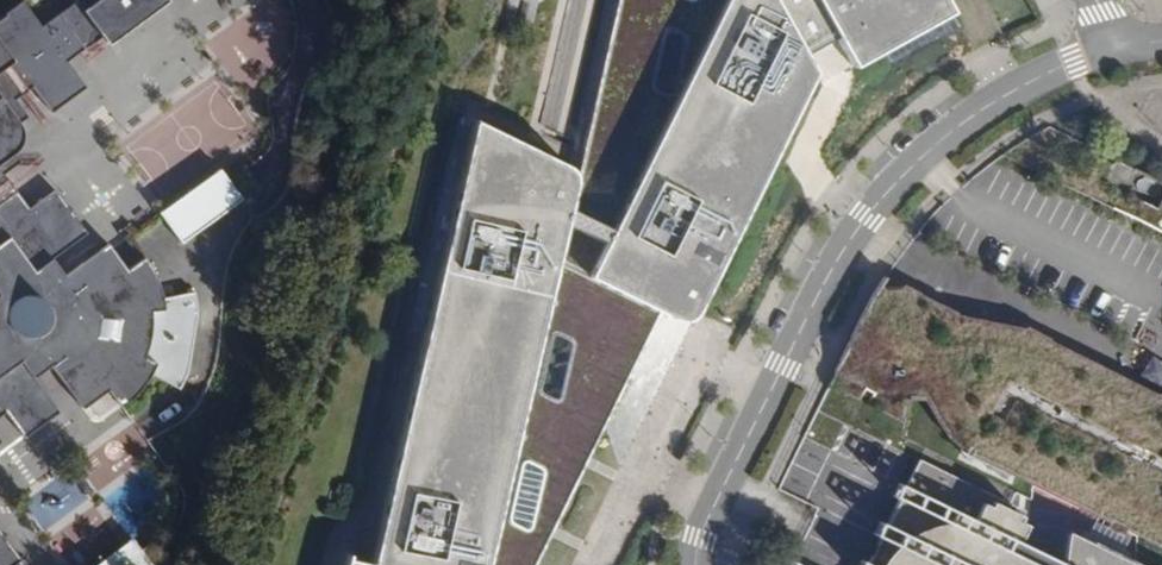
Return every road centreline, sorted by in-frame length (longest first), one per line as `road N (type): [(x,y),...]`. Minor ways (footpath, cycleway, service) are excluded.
road 1 (residential): [(698,564),(712,511),(831,267),(867,216),(929,150),(1016,84),(1117,45)]

